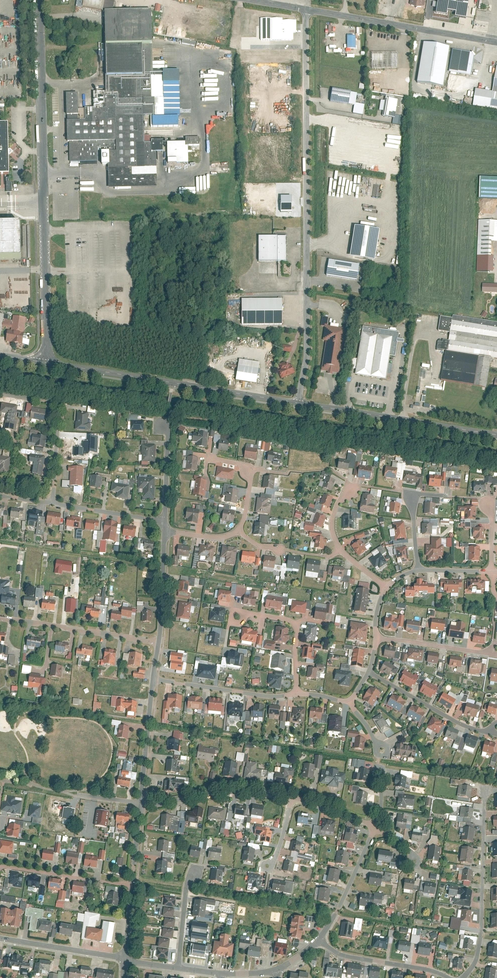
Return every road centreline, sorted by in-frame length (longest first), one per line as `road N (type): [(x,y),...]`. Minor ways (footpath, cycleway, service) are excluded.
road 1 (residential): [(306,9),(307,344),(298,402)]
road 2 (residential): [(45,361),(39,0)]
road 3 (residential): [(45,361),(298,402)]
road 4 (residential): [(298,402),(496,434)]
road 5 (residential): [(485,785),(482,932),(464,977)]
road 6 (residential): [(496,42),(306,9)]
road 7 (residential): [(0,618),(157,642)]
road 8 (residential): [(0,394),(58,403),(54,502)]
road 9 (residential): [(142,805),(242,789),(293,796)]
road 10 (residential): [(152,678),(296,694)]
road 11 (residential): [(368,671),(456,721),(496,729)]
road 12 (residential): [(451,977),(338,952),(319,939)]
road 13 (residential): [(0,865),(132,886)]
road 14 (residential): [(238,619),(249,613),(295,624),(296,694)]
road 15 (residential): [(142,805),(152,678)]
road 16 (residential): [(319,939),(375,826)]
road 17 (residential): [(0,938),(124,958)]
road 18 (residential): [(375,636),(483,651),(496,646)]

